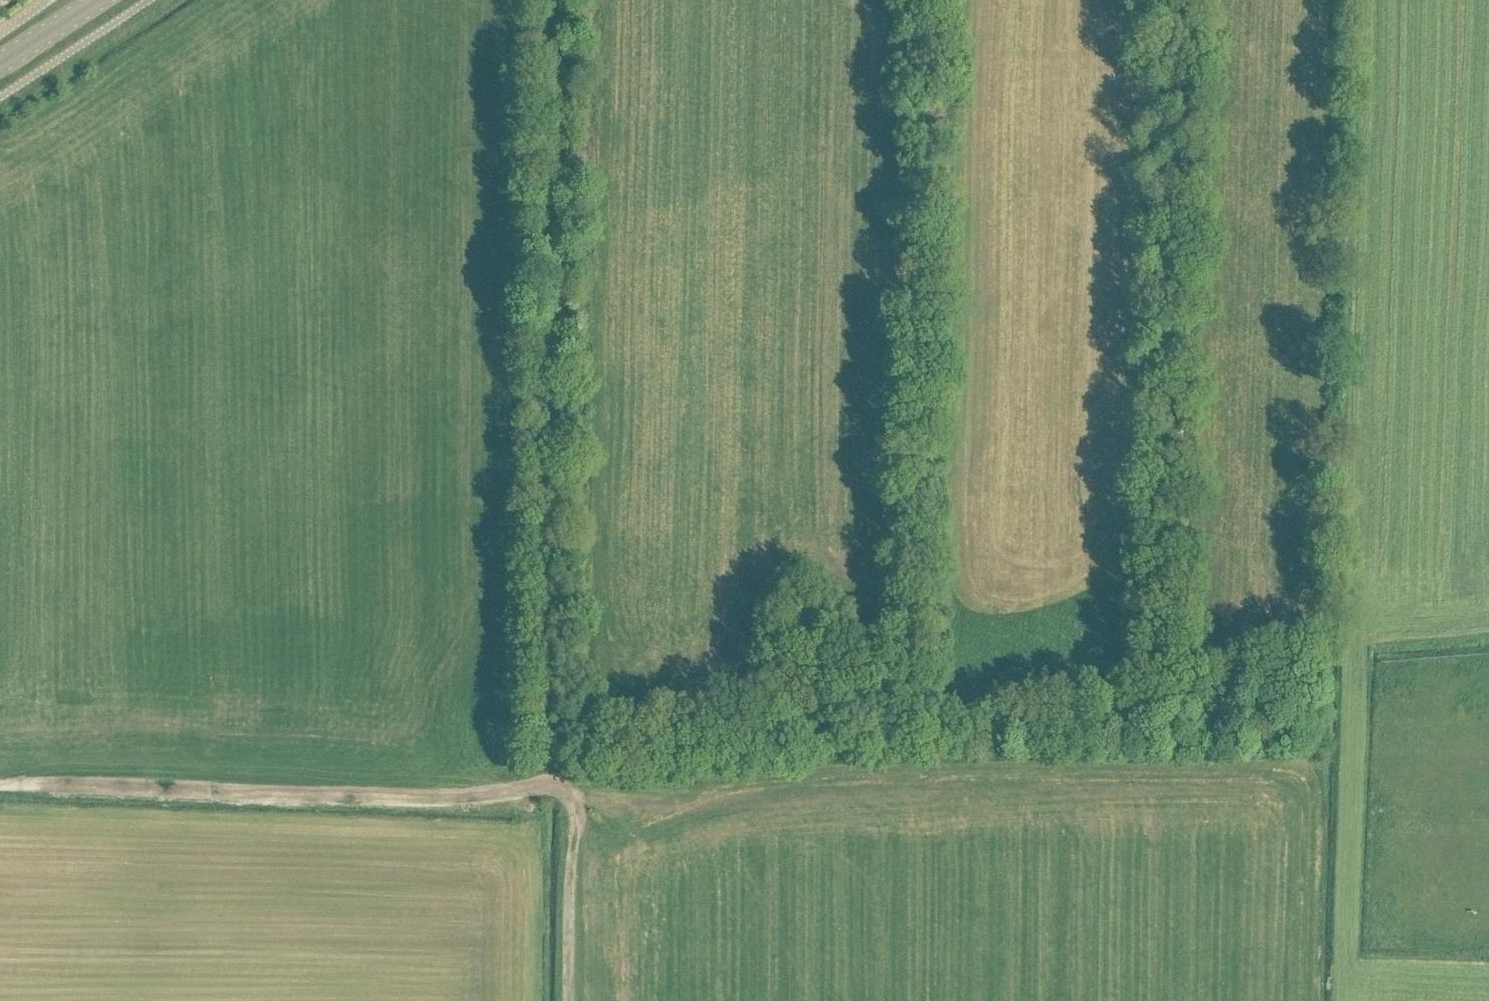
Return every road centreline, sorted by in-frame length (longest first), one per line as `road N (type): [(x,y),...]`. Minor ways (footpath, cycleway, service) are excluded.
road 1 (primary): [(0,66),(102,0)]

